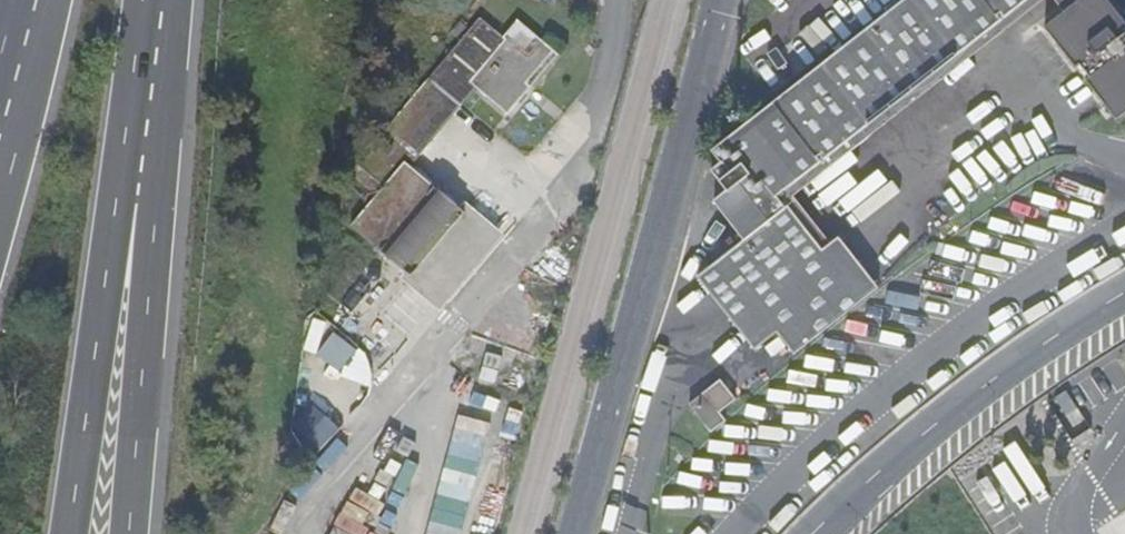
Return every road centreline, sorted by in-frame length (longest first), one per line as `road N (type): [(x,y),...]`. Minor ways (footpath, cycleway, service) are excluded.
road 1 (residential): [(325,472),(587,165),(615,0)]
road 2 (motorway): [(578,533),(720,0)]
road 3 (unclassified): [(825,533),(916,442),(1124,293)]
road 4 (motorway): [(74,533),(140,176)]
road 5 (motorway): [(125,533),(148,211),(140,176)]
road 6 (motorway): [(140,176),(158,0)]

